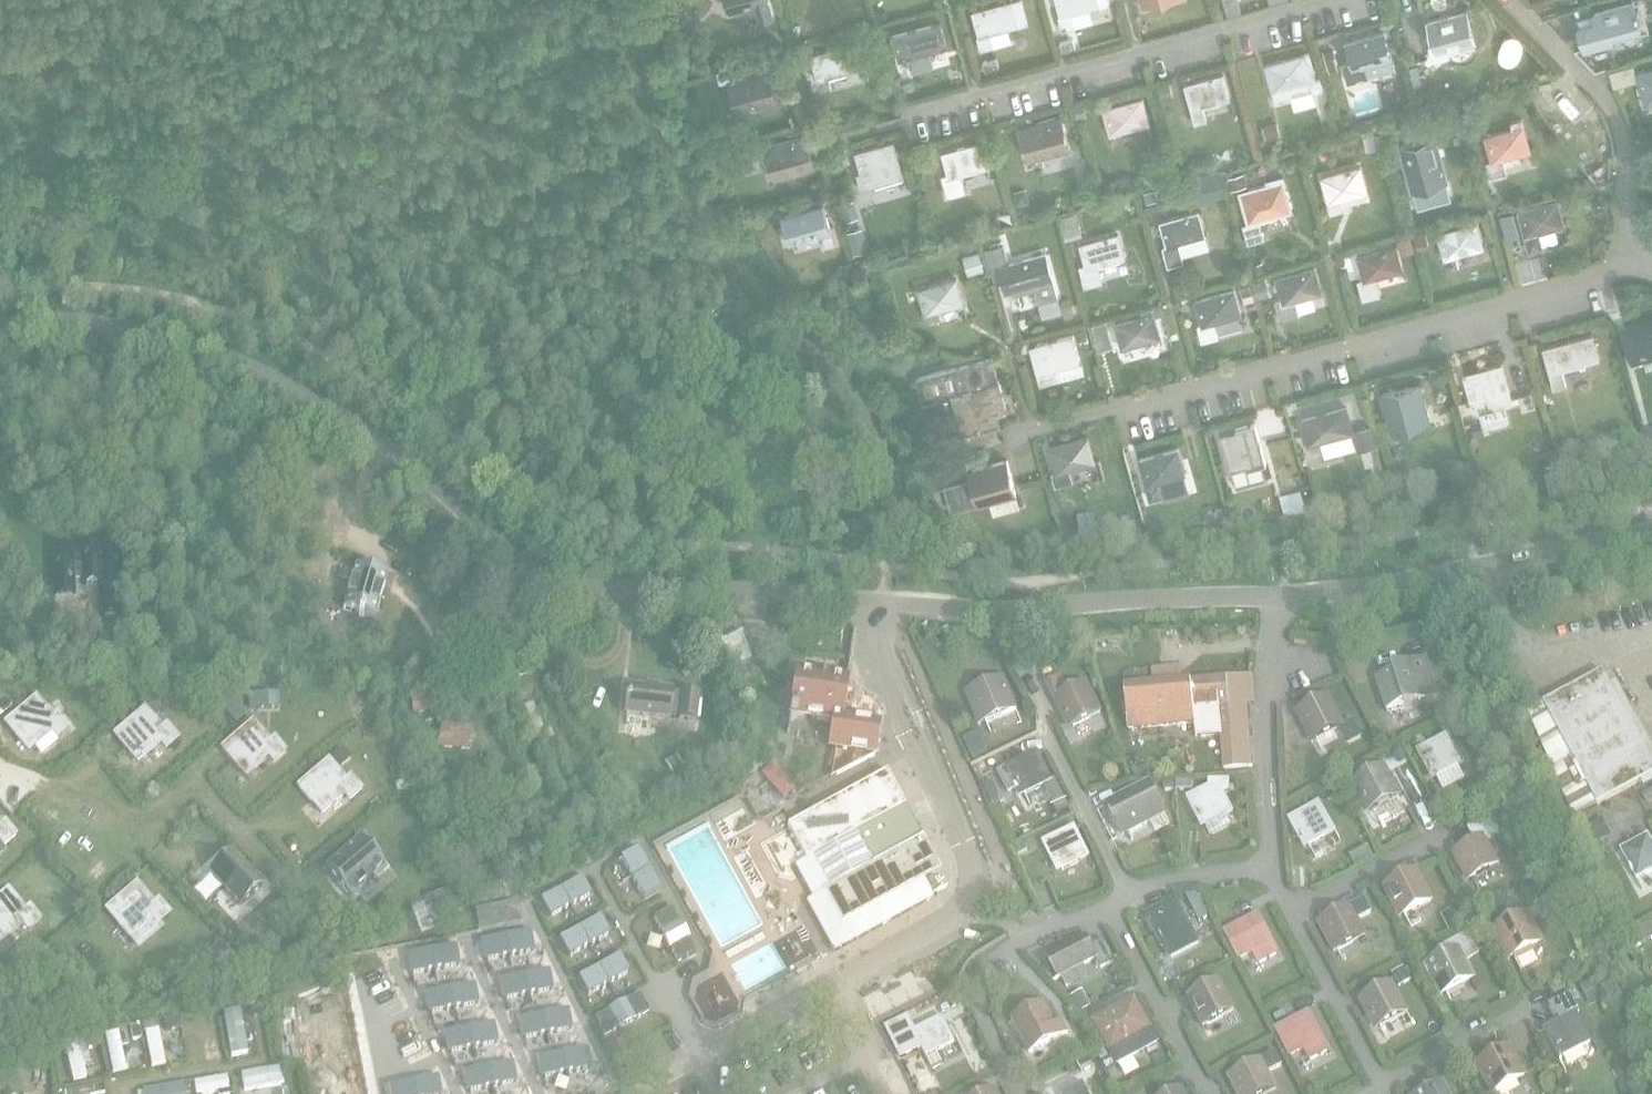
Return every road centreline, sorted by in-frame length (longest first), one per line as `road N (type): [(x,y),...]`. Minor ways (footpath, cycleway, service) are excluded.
road 1 (unclassified): [(1270,595),(960,607),(565,581),(519,556),(397,451),(279,380),(213,351),(108,323),(0,325)]
road 2 (unclassified): [(1270,595),(1651,533)]

